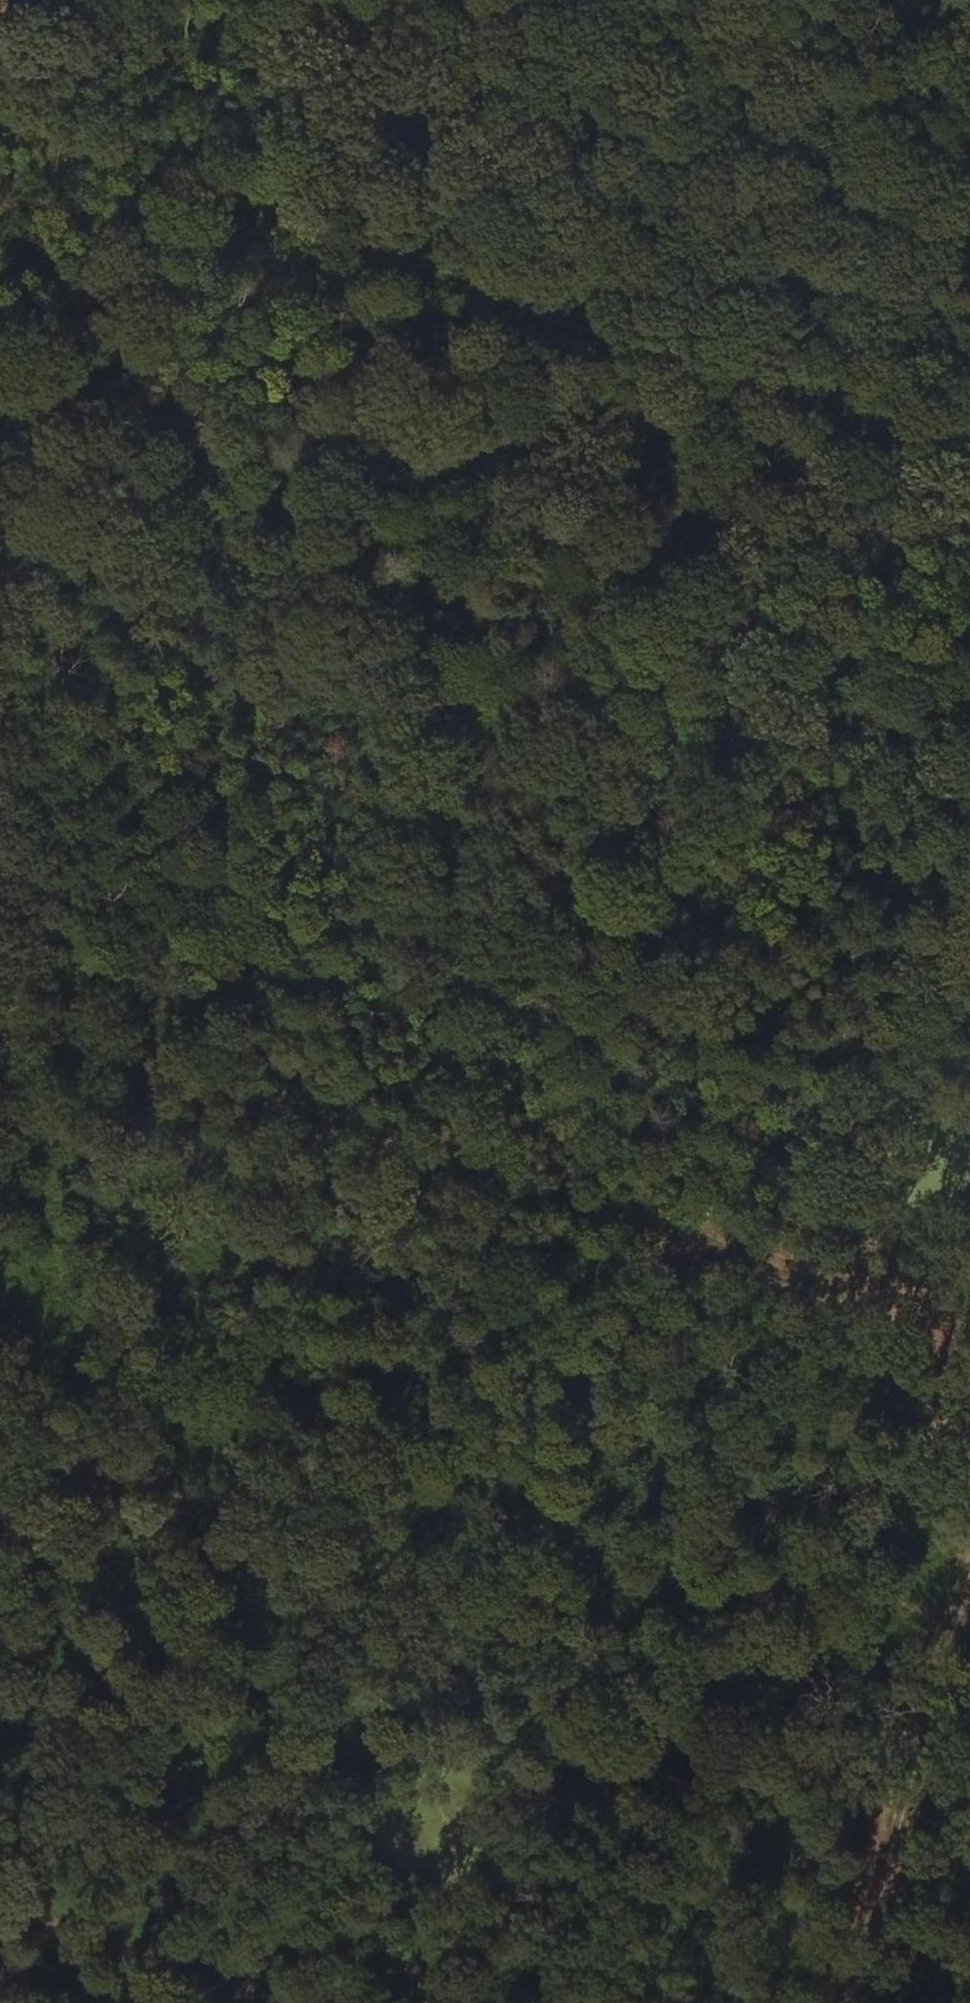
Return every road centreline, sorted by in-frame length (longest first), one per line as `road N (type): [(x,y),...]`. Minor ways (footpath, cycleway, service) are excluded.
road 1 (track): [(969,1600),(850,2002)]

